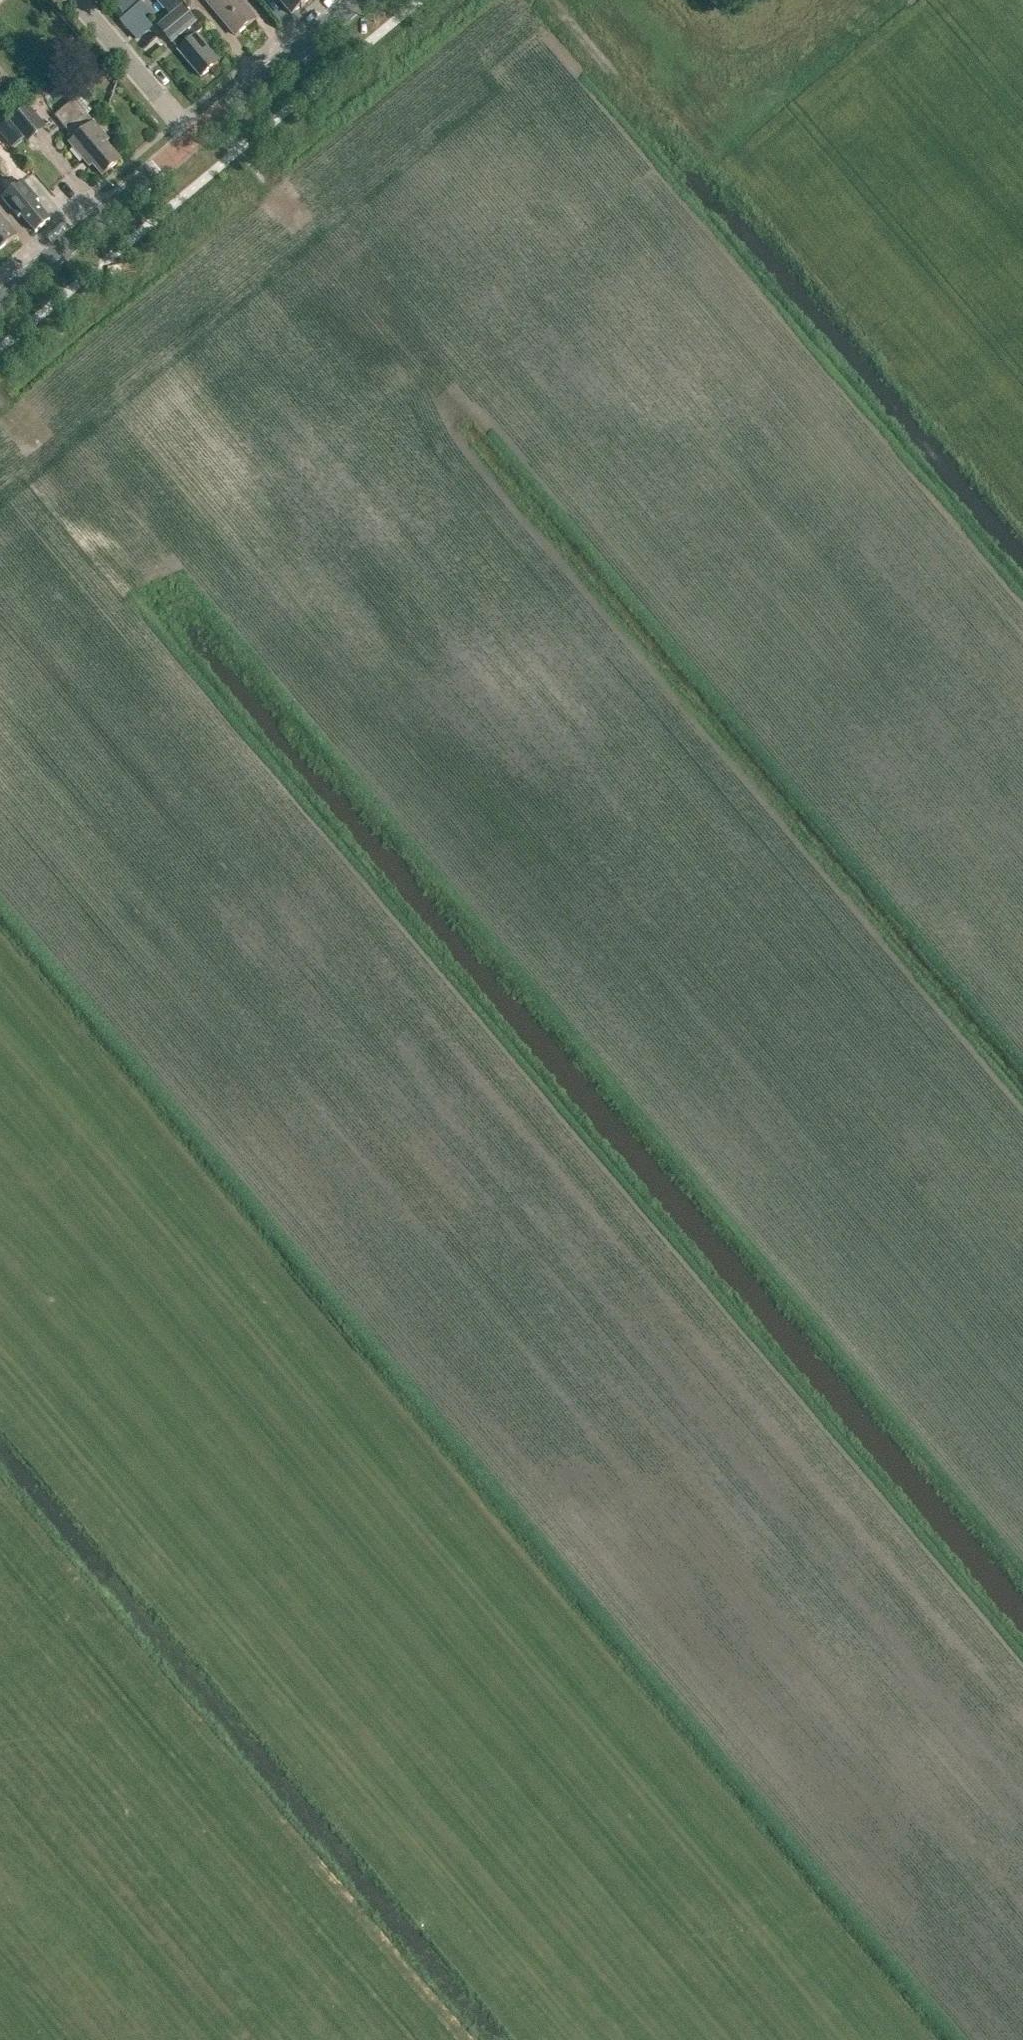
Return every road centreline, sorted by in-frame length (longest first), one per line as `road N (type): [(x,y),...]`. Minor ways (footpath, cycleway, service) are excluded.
road 1 (tertiary): [(0,302),(206,130)]
road 2 (tertiary): [(206,130),(357,0)]
road 3 (residential): [(206,130),(178,123),(75,0)]

